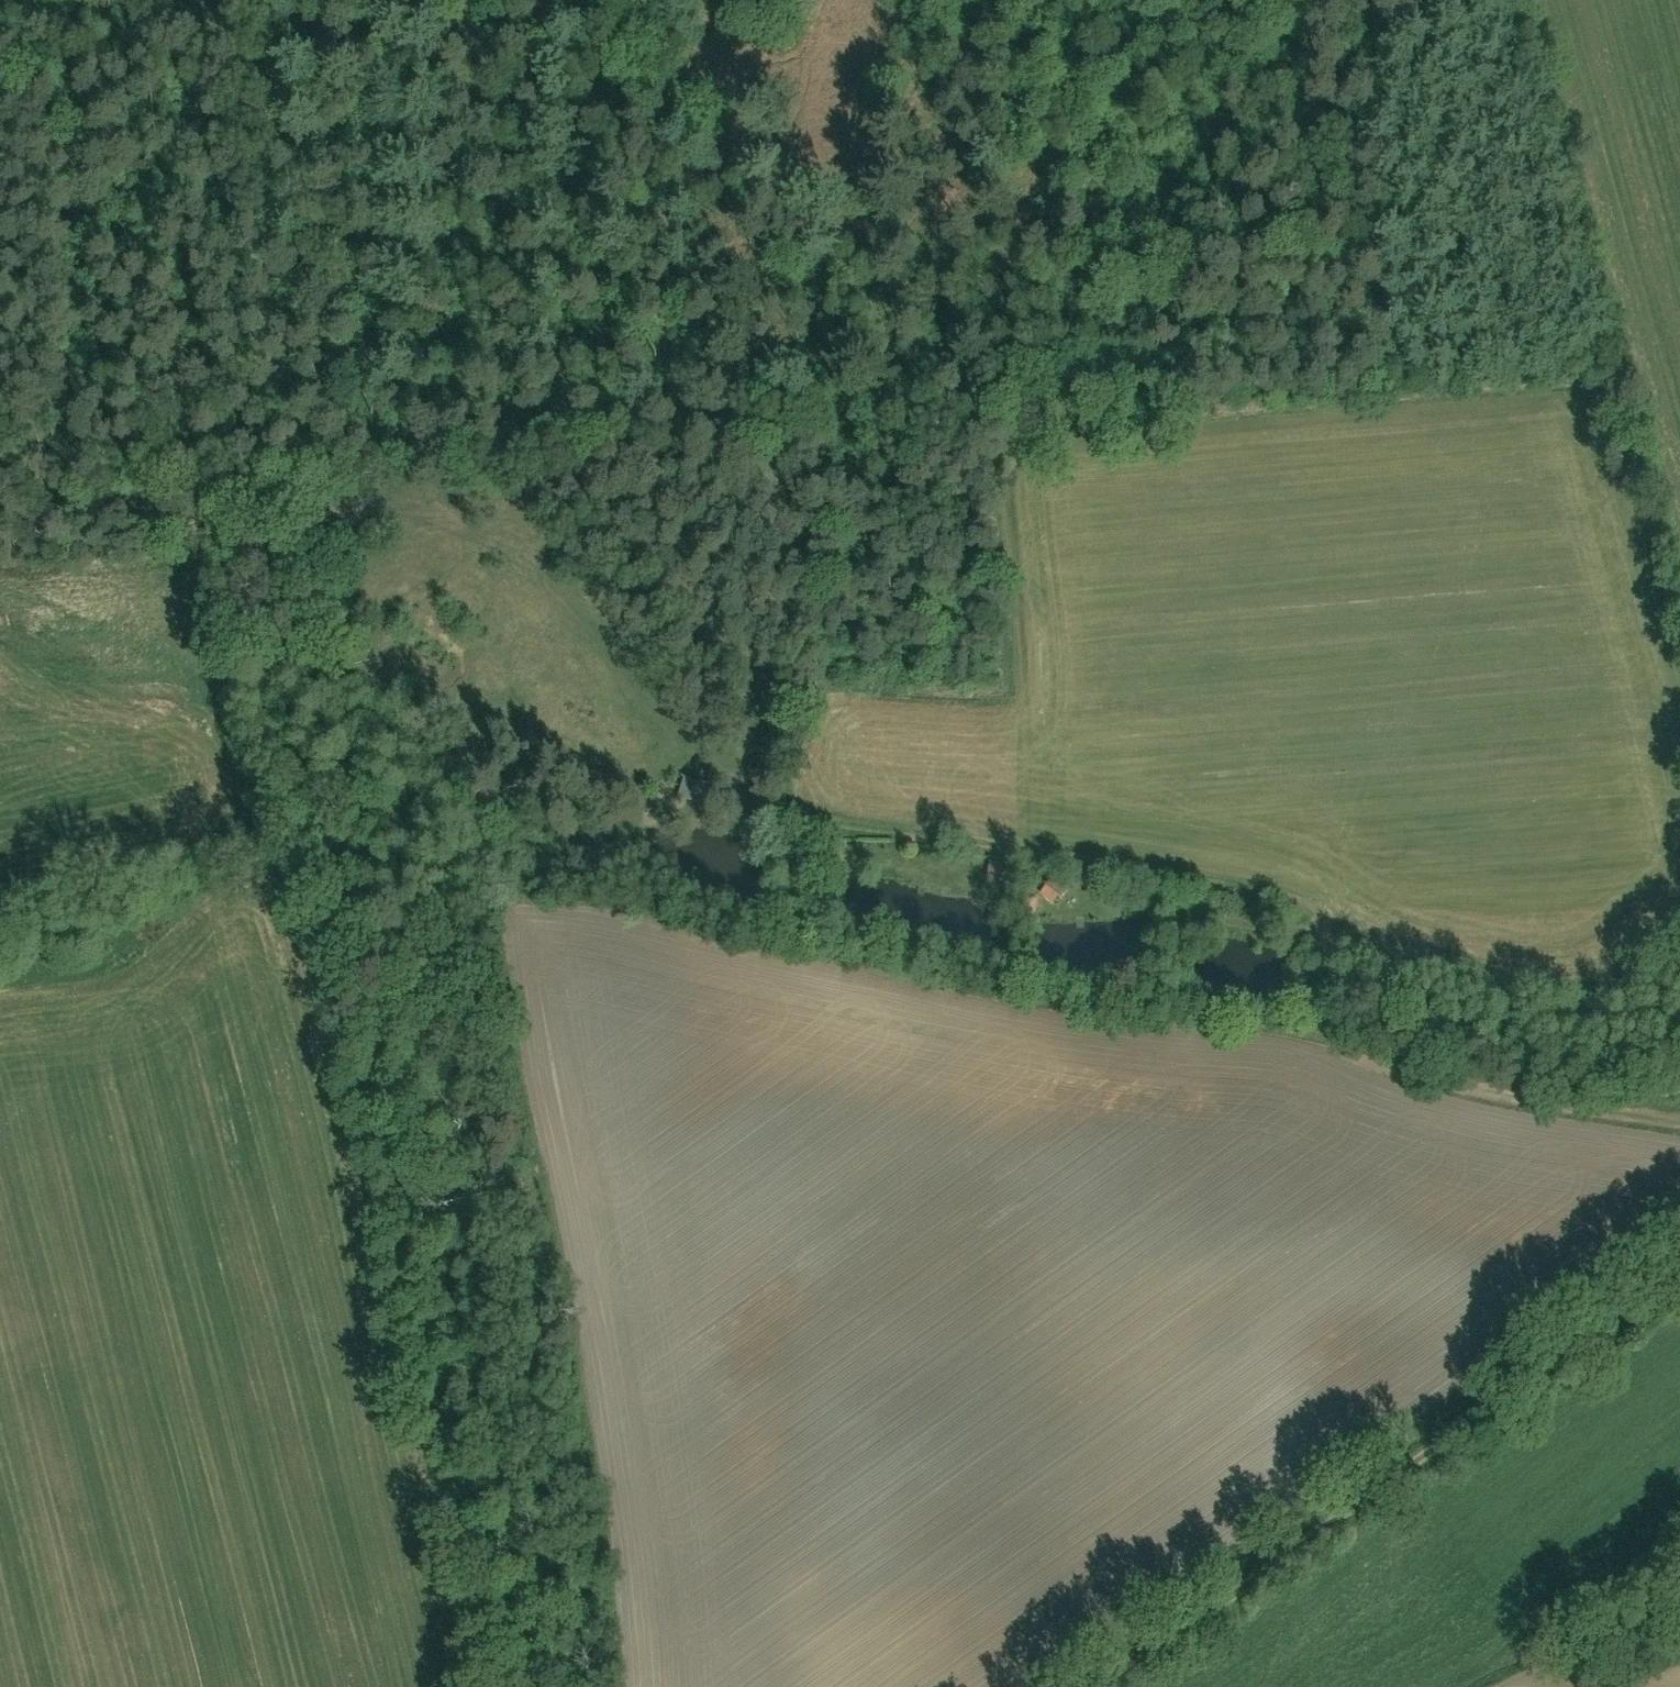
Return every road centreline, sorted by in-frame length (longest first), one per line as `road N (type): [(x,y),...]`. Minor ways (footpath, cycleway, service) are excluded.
road 1 (track): [(1679,1266),(1105,1686)]

